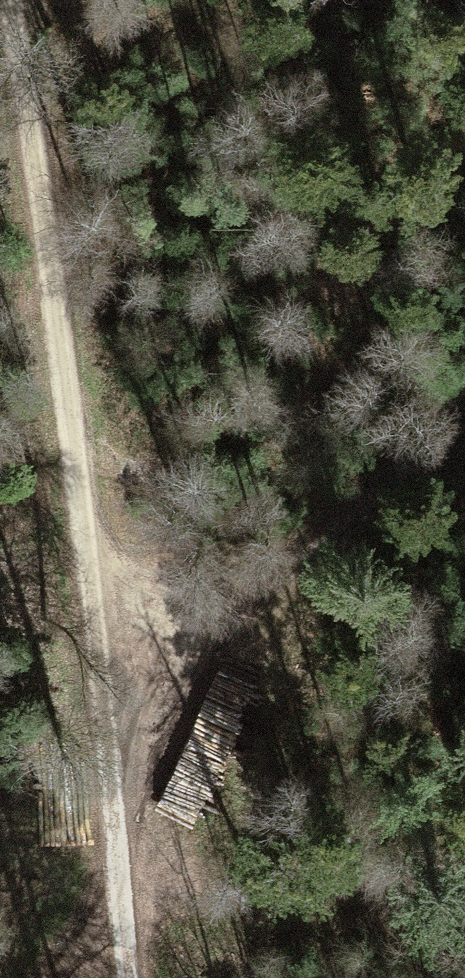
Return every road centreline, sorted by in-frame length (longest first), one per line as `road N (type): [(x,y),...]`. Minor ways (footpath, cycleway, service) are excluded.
road 1 (track): [(126,977),(40,176),(9,0)]
road 2 (track): [(464,402),(308,541),(99,692)]
road 3 (track): [(44,977),(119,905),(464,882)]

